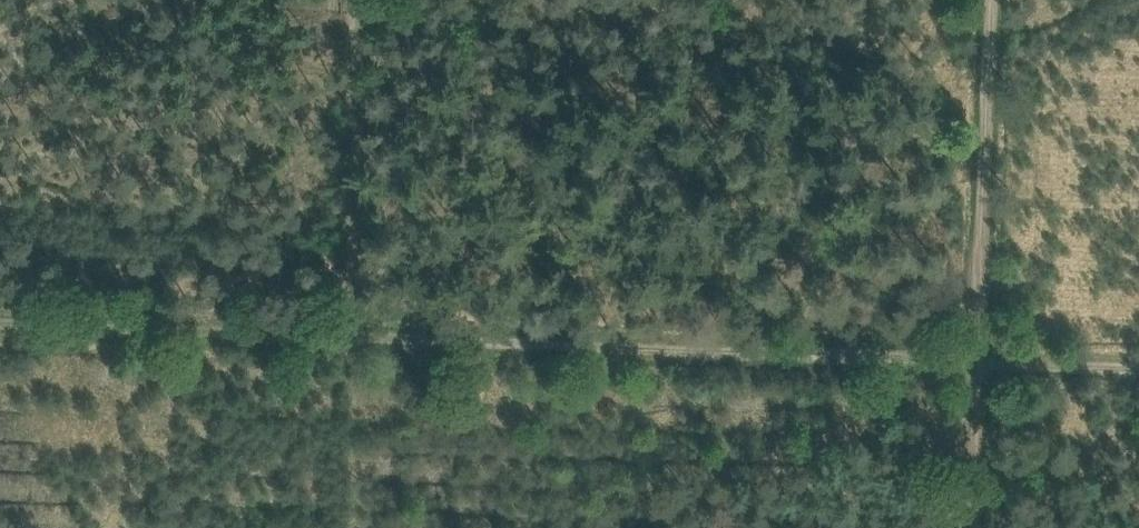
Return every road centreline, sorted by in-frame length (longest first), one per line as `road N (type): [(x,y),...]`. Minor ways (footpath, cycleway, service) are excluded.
road 1 (track): [(1138,367),(0,327)]
road 2 (track): [(973,362),(982,0)]
road 3 (track): [(343,341),(359,0)]
road 4 (track): [(973,362),(965,527)]

